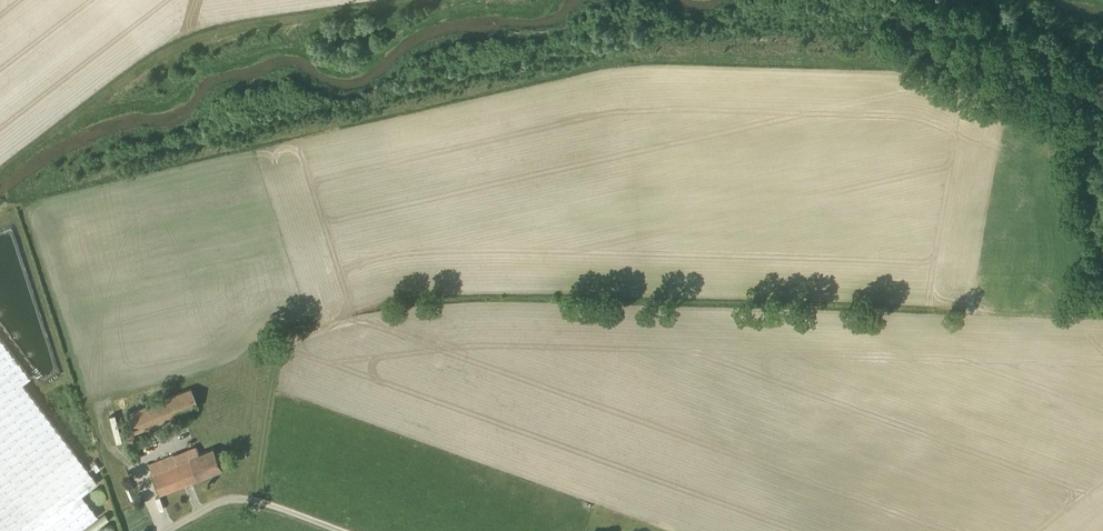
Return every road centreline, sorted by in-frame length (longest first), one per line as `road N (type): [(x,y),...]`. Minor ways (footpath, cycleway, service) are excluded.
road 1 (unclassified): [(348,530),(230,496),(199,503),(155,530)]

